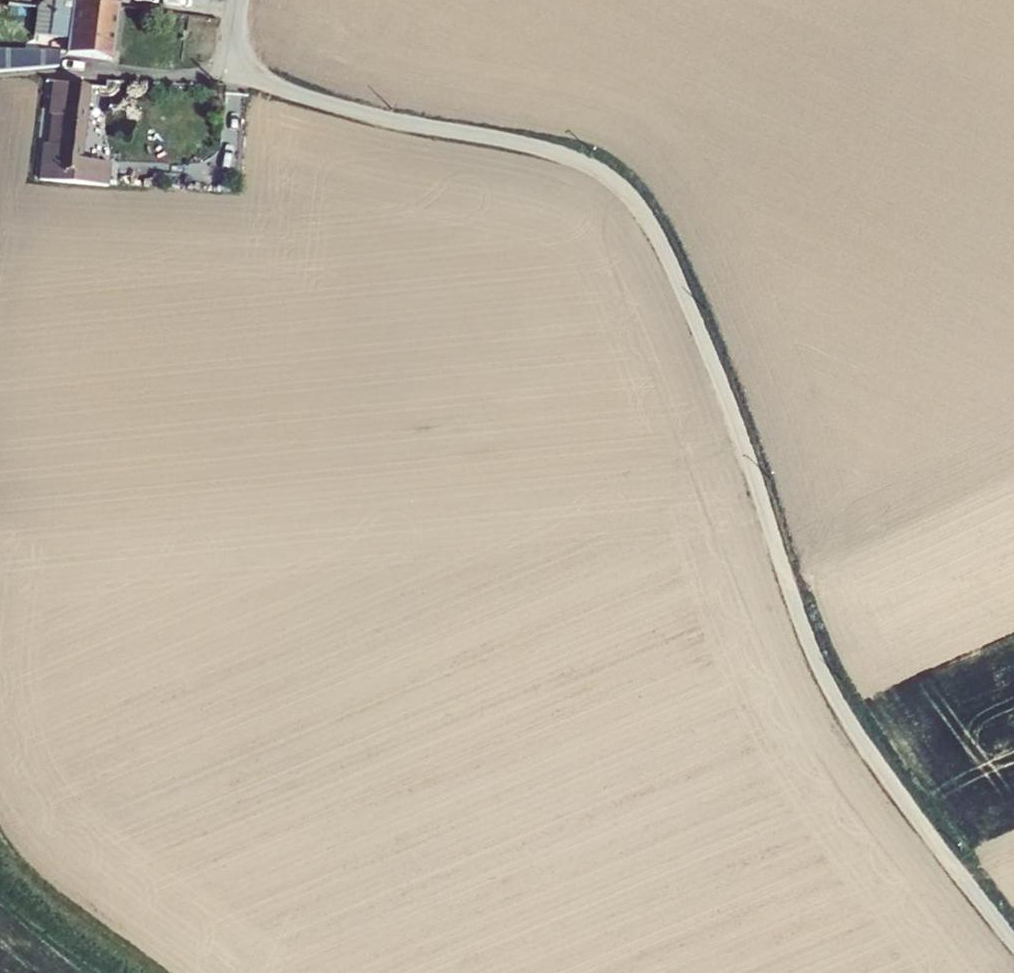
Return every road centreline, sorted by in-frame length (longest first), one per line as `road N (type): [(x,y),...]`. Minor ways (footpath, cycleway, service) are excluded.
road 1 (unclassified): [(244,0),(236,33),(243,61),(266,88),(339,112),(563,157),(610,177),(637,206),(660,236),(744,442),(821,665),(857,733),(1013,933)]

